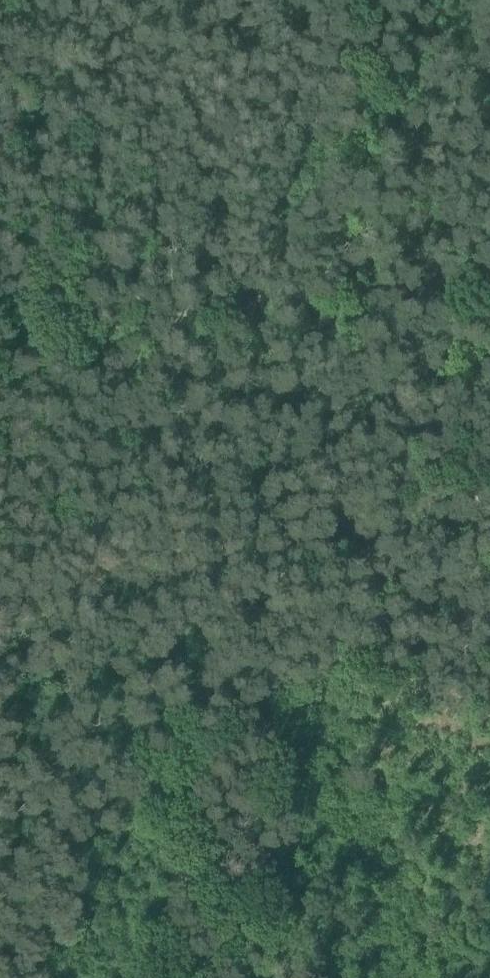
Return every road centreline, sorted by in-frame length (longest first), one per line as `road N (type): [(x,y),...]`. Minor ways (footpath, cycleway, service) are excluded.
road 1 (track): [(0,344),(489,273)]

